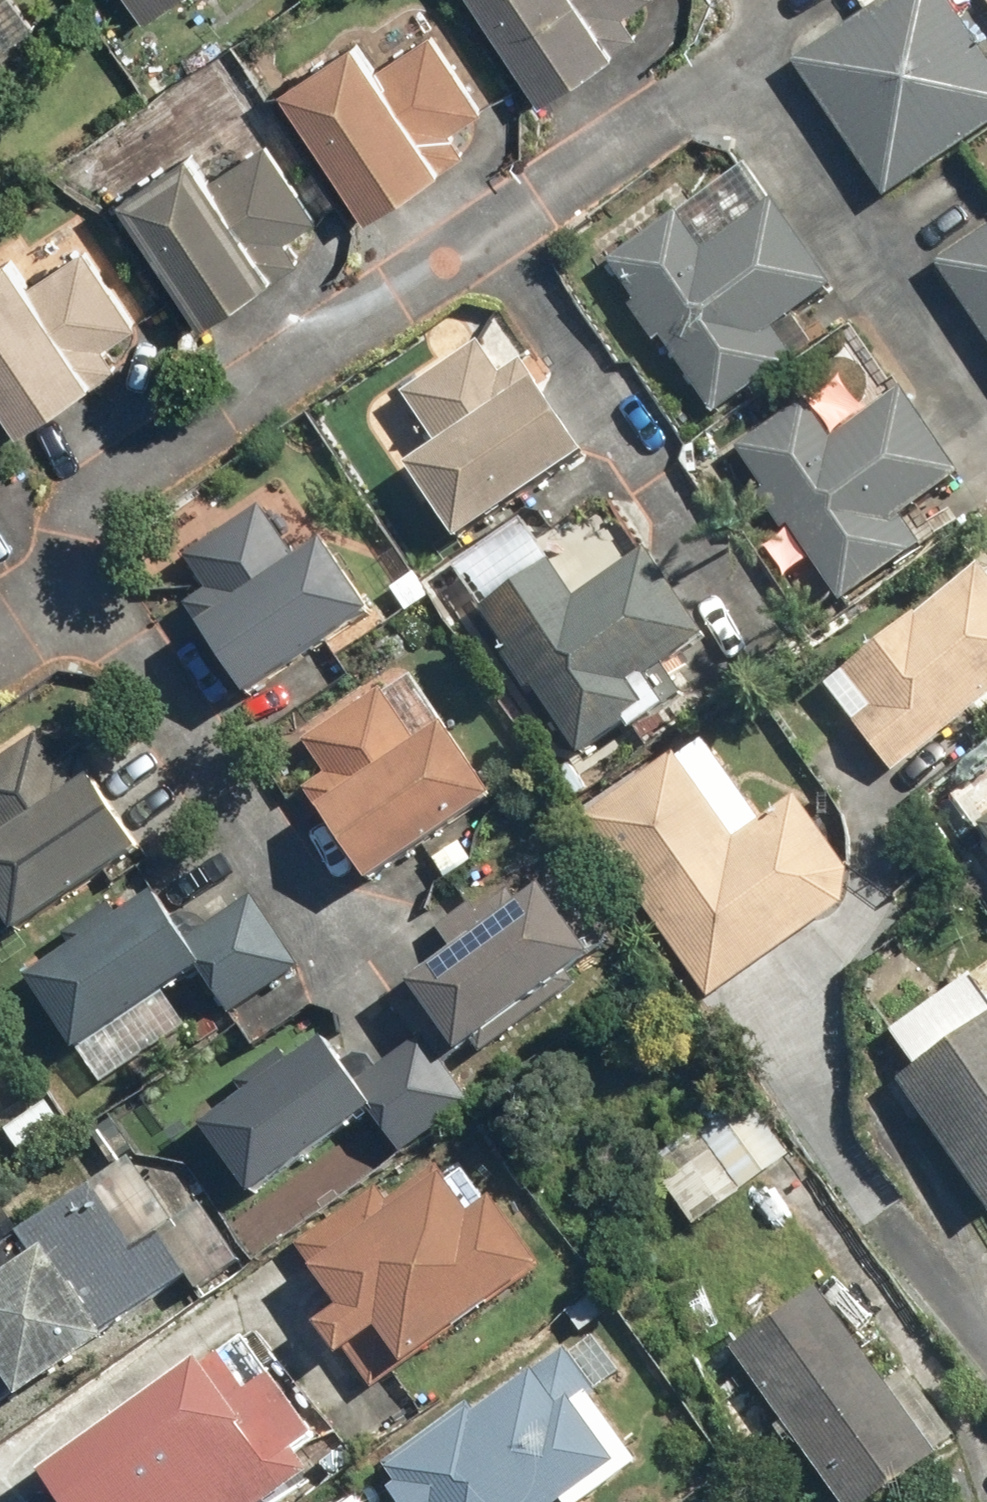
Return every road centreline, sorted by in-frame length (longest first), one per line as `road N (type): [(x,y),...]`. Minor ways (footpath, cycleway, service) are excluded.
road 1 (residential): [(47,598),(68,530),(116,483),(500,224)]
road 2 (residential): [(347,949),(132,636),(47,598)]
road 3 (residential): [(986,428),(733,56)]
road 4 (residential): [(730,563),(500,224)]
road 5 (residential): [(500,224),(733,56)]

